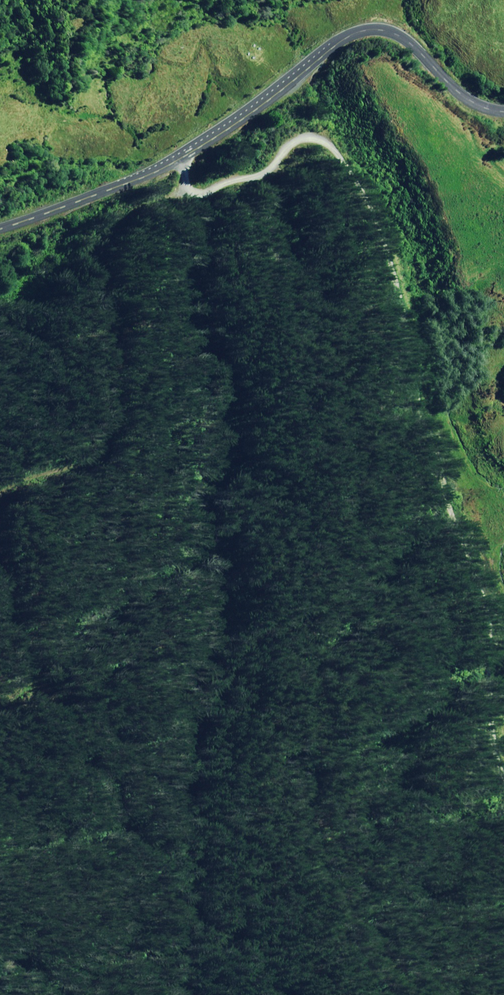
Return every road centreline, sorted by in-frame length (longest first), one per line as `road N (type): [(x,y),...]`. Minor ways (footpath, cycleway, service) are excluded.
road 1 (unclassified): [(503,765),(494,741),(495,614),(369,202),(348,166),(318,139),(291,145),(259,175),(198,193),(186,183),(182,158)]
road 2 (track): [(191,190),(129,215),(105,257),(116,427),(88,462),(25,483),(0,503)]
road 3 (tertiary): [(182,158),(361,38),(407,46),(471,100),(503,110)]
road 4 (tertiary): [(0,229),(182,158)]
road 5 (track): [(0,593),(32,677),(0,710)]

